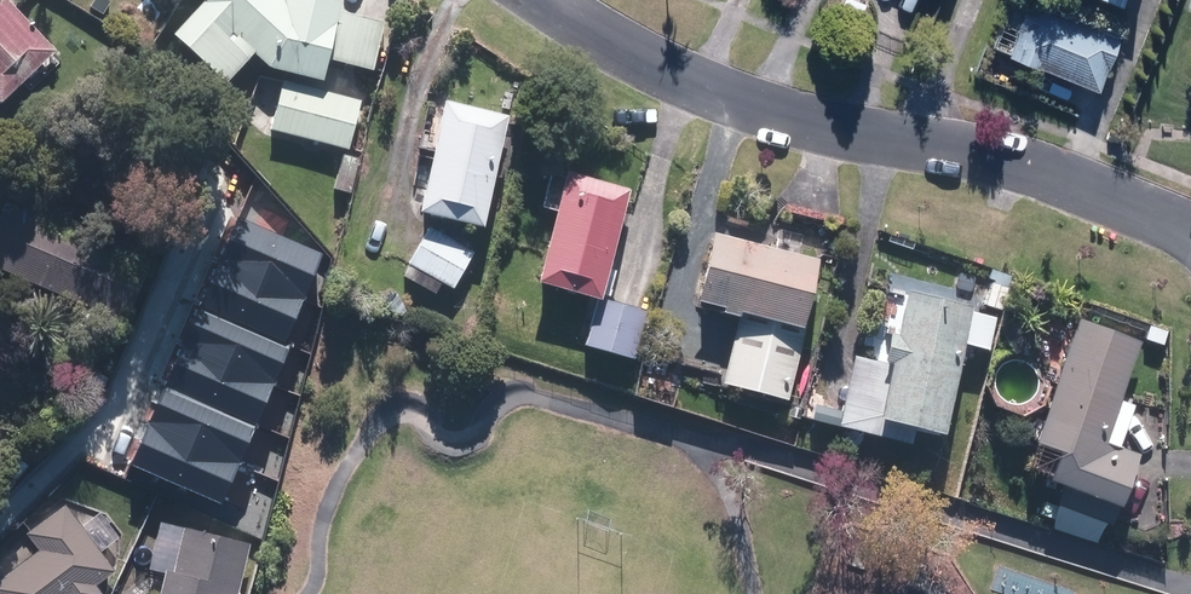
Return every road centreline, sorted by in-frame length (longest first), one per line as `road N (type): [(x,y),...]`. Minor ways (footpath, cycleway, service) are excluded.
road 1 (residential): [(557,0),(710,95),(859,136),(978,152),(1190,231)]

